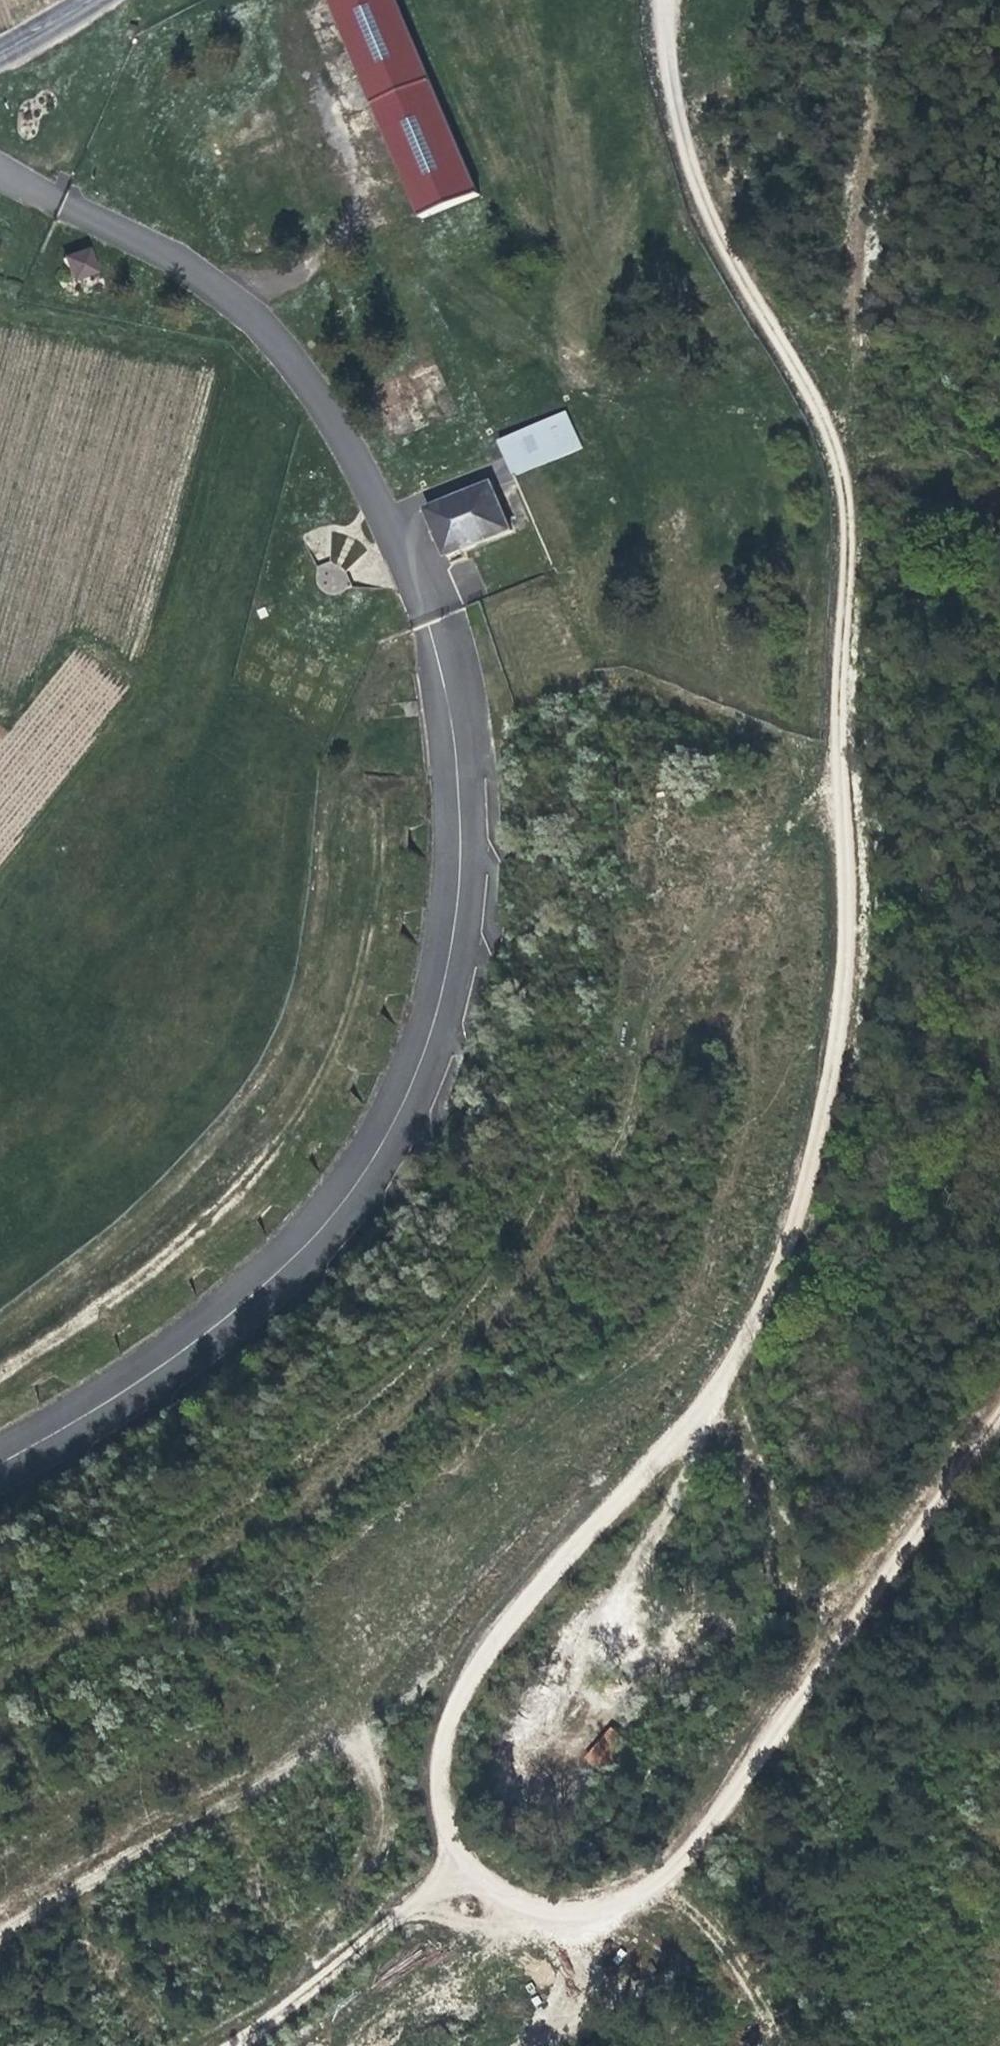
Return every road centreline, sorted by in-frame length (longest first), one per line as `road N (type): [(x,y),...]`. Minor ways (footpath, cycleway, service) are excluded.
road 1 (unclassified): [(0,1450),(164,1352),(305,1237),(387,1111),(440,990),(451,801),(442,680),(408,531),(271,338),(156,242),(112,184),(88,111),(79,3)]

